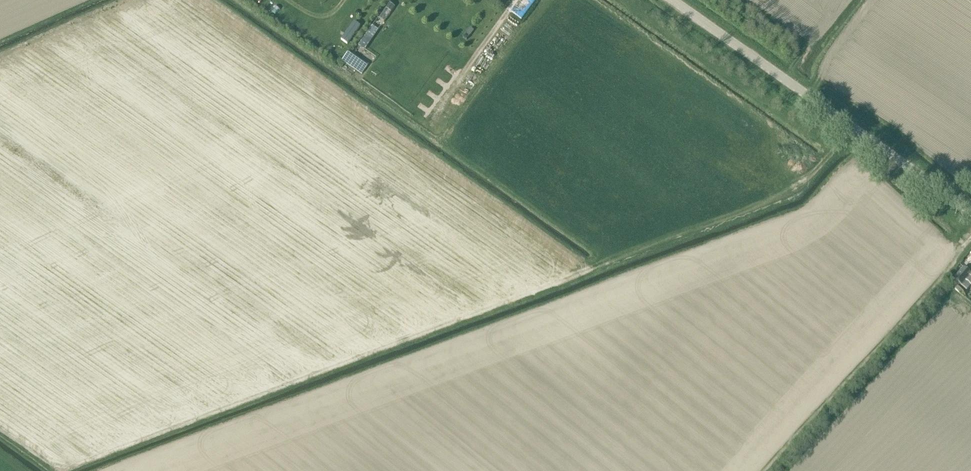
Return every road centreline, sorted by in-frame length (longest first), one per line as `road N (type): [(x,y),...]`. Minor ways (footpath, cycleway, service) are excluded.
road 1 (tertiary): [(970,212),(672,0)]

